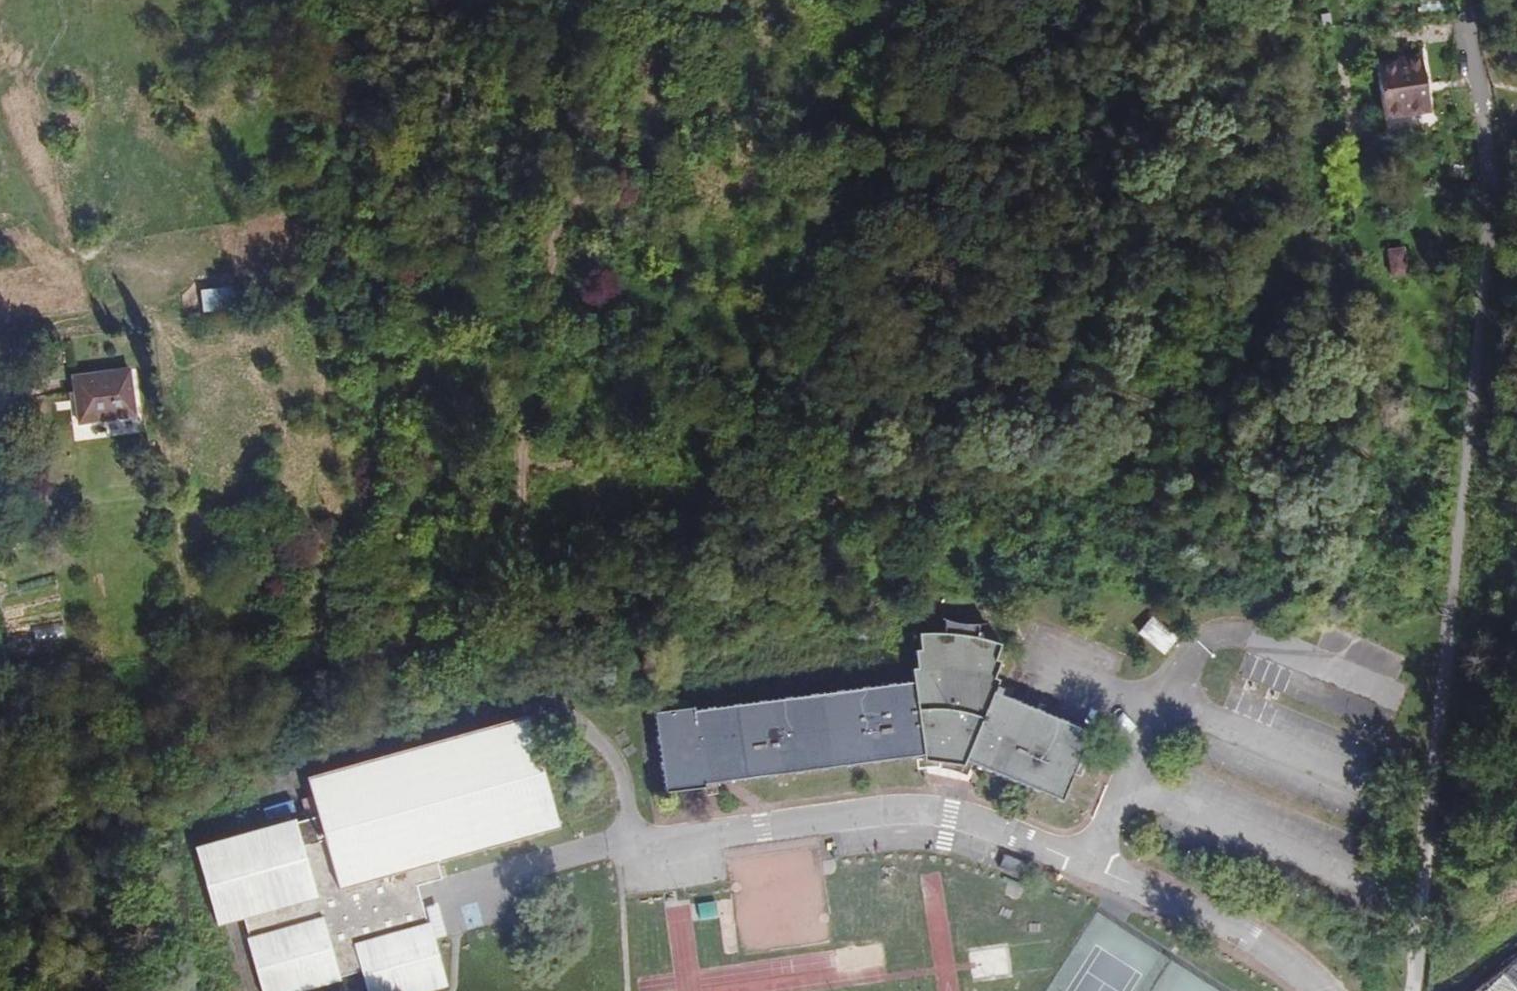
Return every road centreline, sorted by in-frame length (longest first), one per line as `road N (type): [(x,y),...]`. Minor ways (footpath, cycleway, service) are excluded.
road 1 (residential): [(1476,122),(1469,0)]

